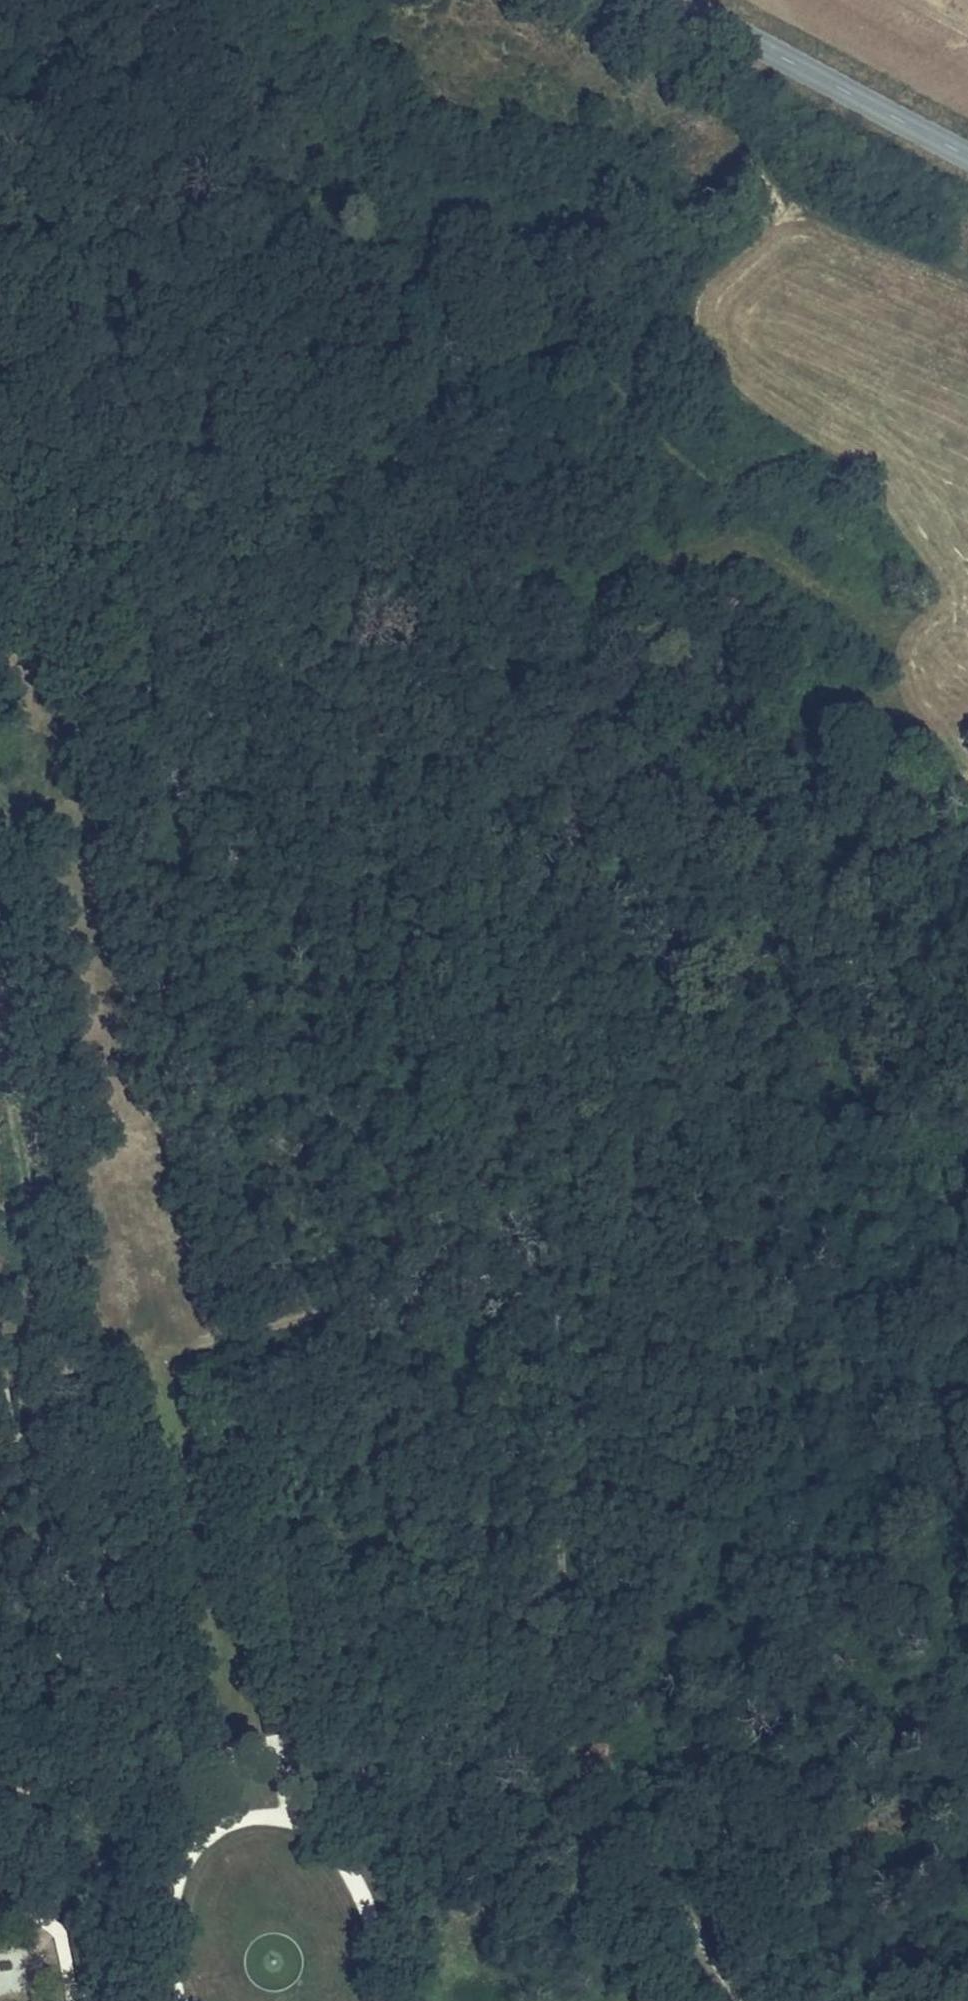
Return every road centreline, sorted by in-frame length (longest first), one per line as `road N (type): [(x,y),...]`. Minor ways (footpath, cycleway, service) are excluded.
road 1 (track): [(740,2000),(576,1756),(514,1710),(471,1699),(417,1720),(366,1757),(350,1786),(339,1860)]
road 2 (residential): [(673,0),(967,156)]

